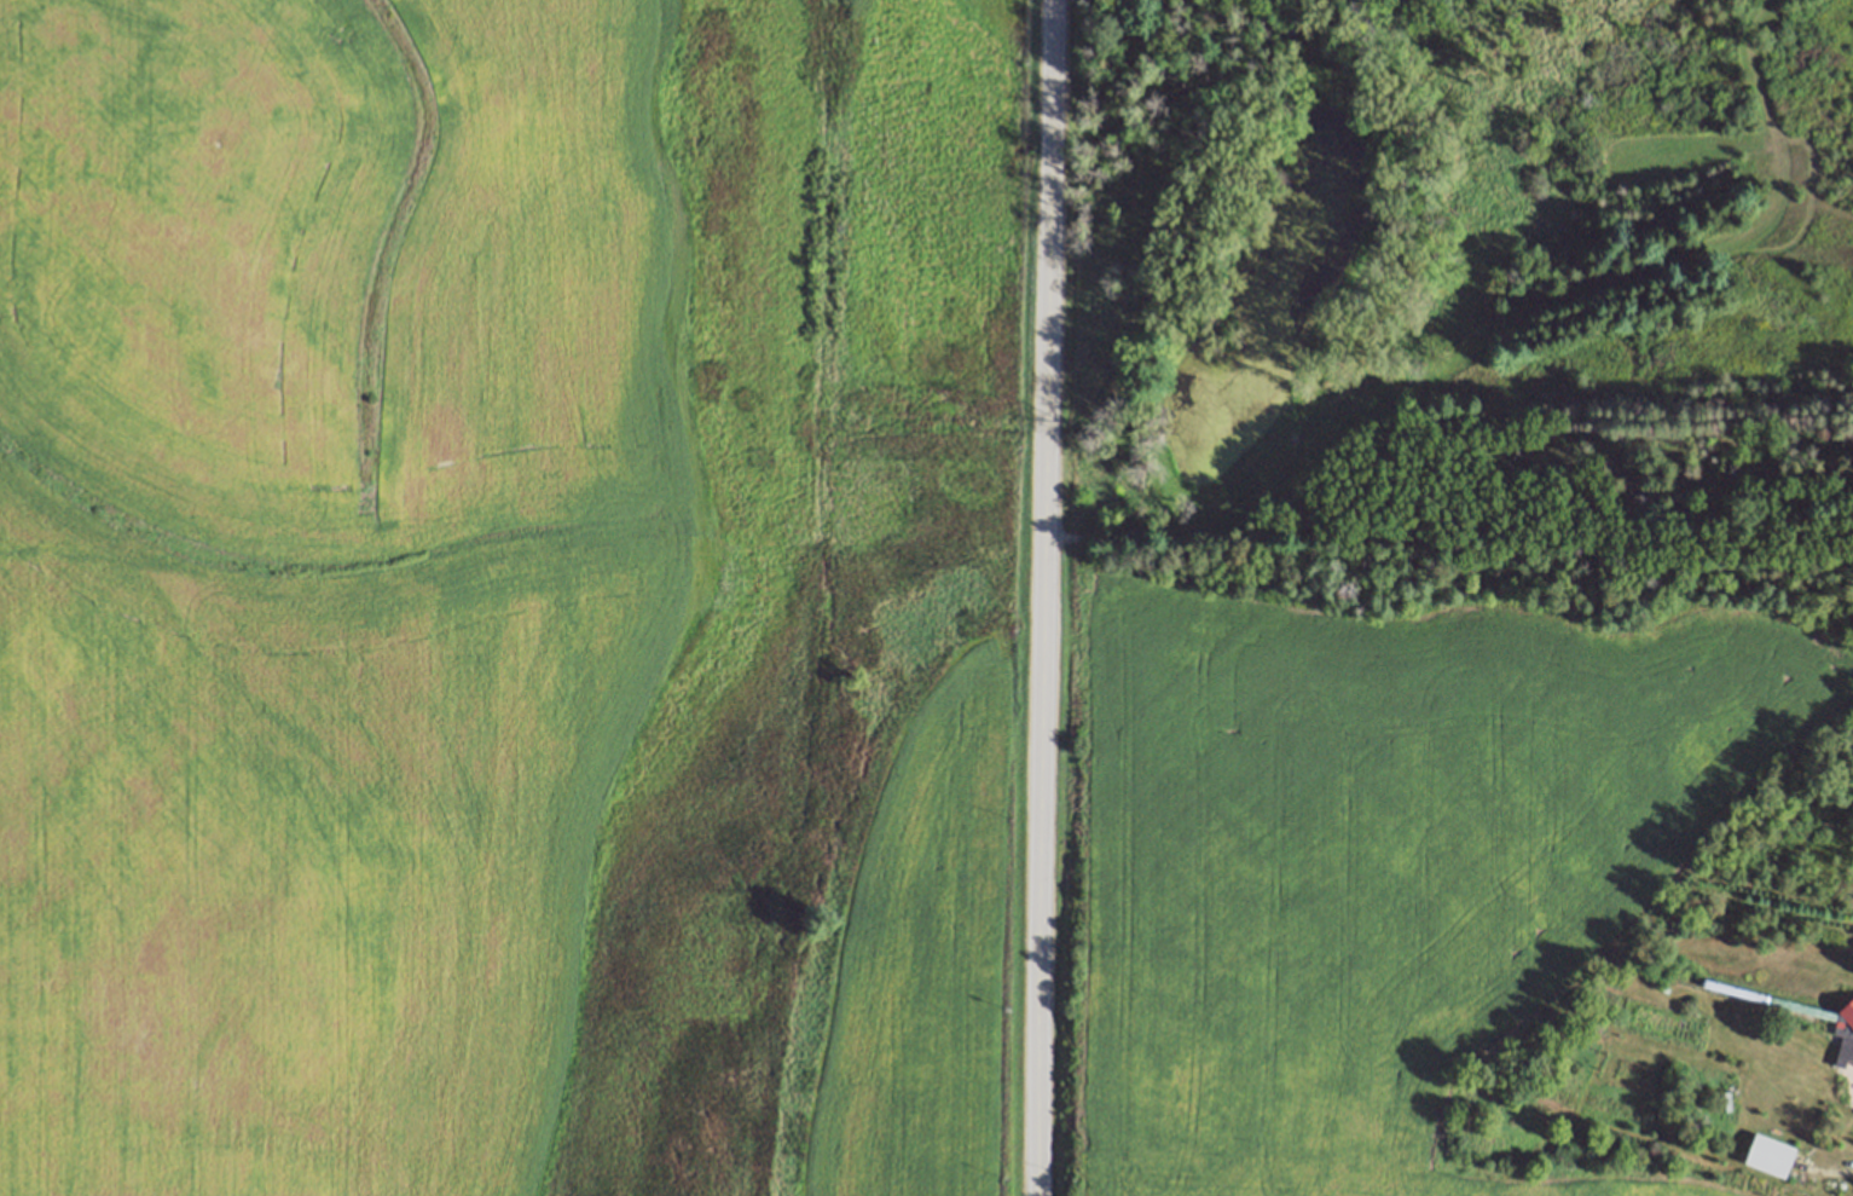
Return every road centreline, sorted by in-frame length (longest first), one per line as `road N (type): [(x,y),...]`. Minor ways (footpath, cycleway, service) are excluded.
road 1 (secondary): [(1051,0),(1033,1195)]

